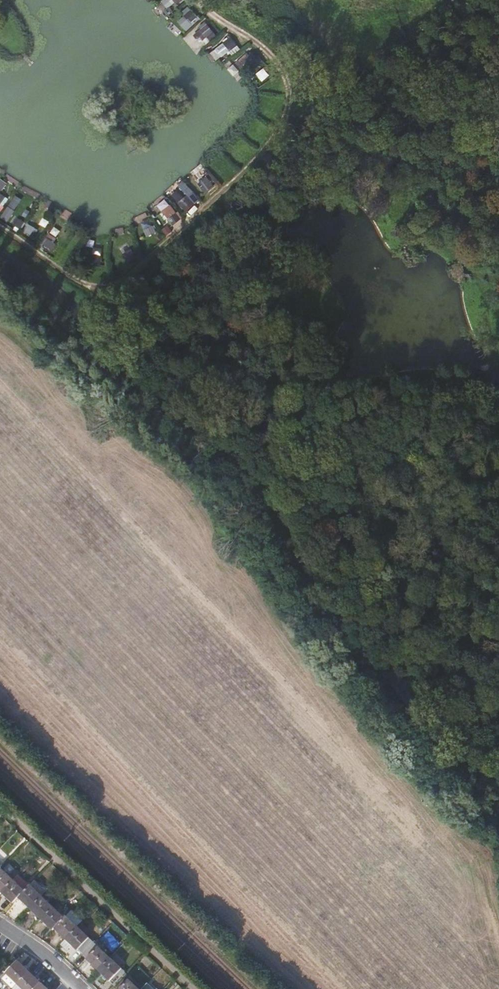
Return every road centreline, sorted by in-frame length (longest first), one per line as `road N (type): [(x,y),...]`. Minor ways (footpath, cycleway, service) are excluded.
road 1 (track): [(0,228),(67,276),(97,289),(112,286),(259,158),(290,92),(282,67),(198,0)]
road 2 (residential): [(192,988),(0,808)]

